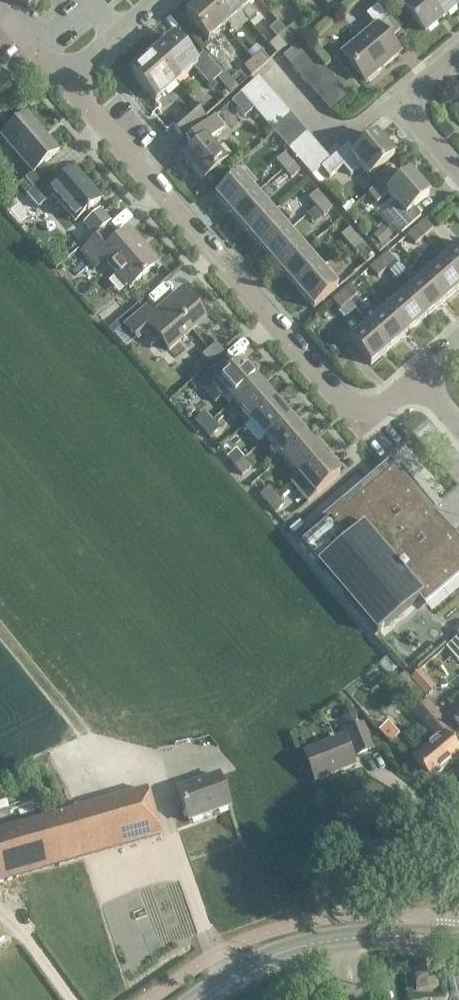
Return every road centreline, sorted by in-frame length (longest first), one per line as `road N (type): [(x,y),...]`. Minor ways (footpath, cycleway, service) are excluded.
road 1 (residential): [(417,378),(379,407),(343,404),(63,82)]
road 2 (secondary): [(196,999),(260,959),(313,943),(374,935),(457,939)]
road 3 (residential): [(458,52),(416,88),(412,105),(458,172)]
road 4 (residential): [(63,82),(157,0)]

